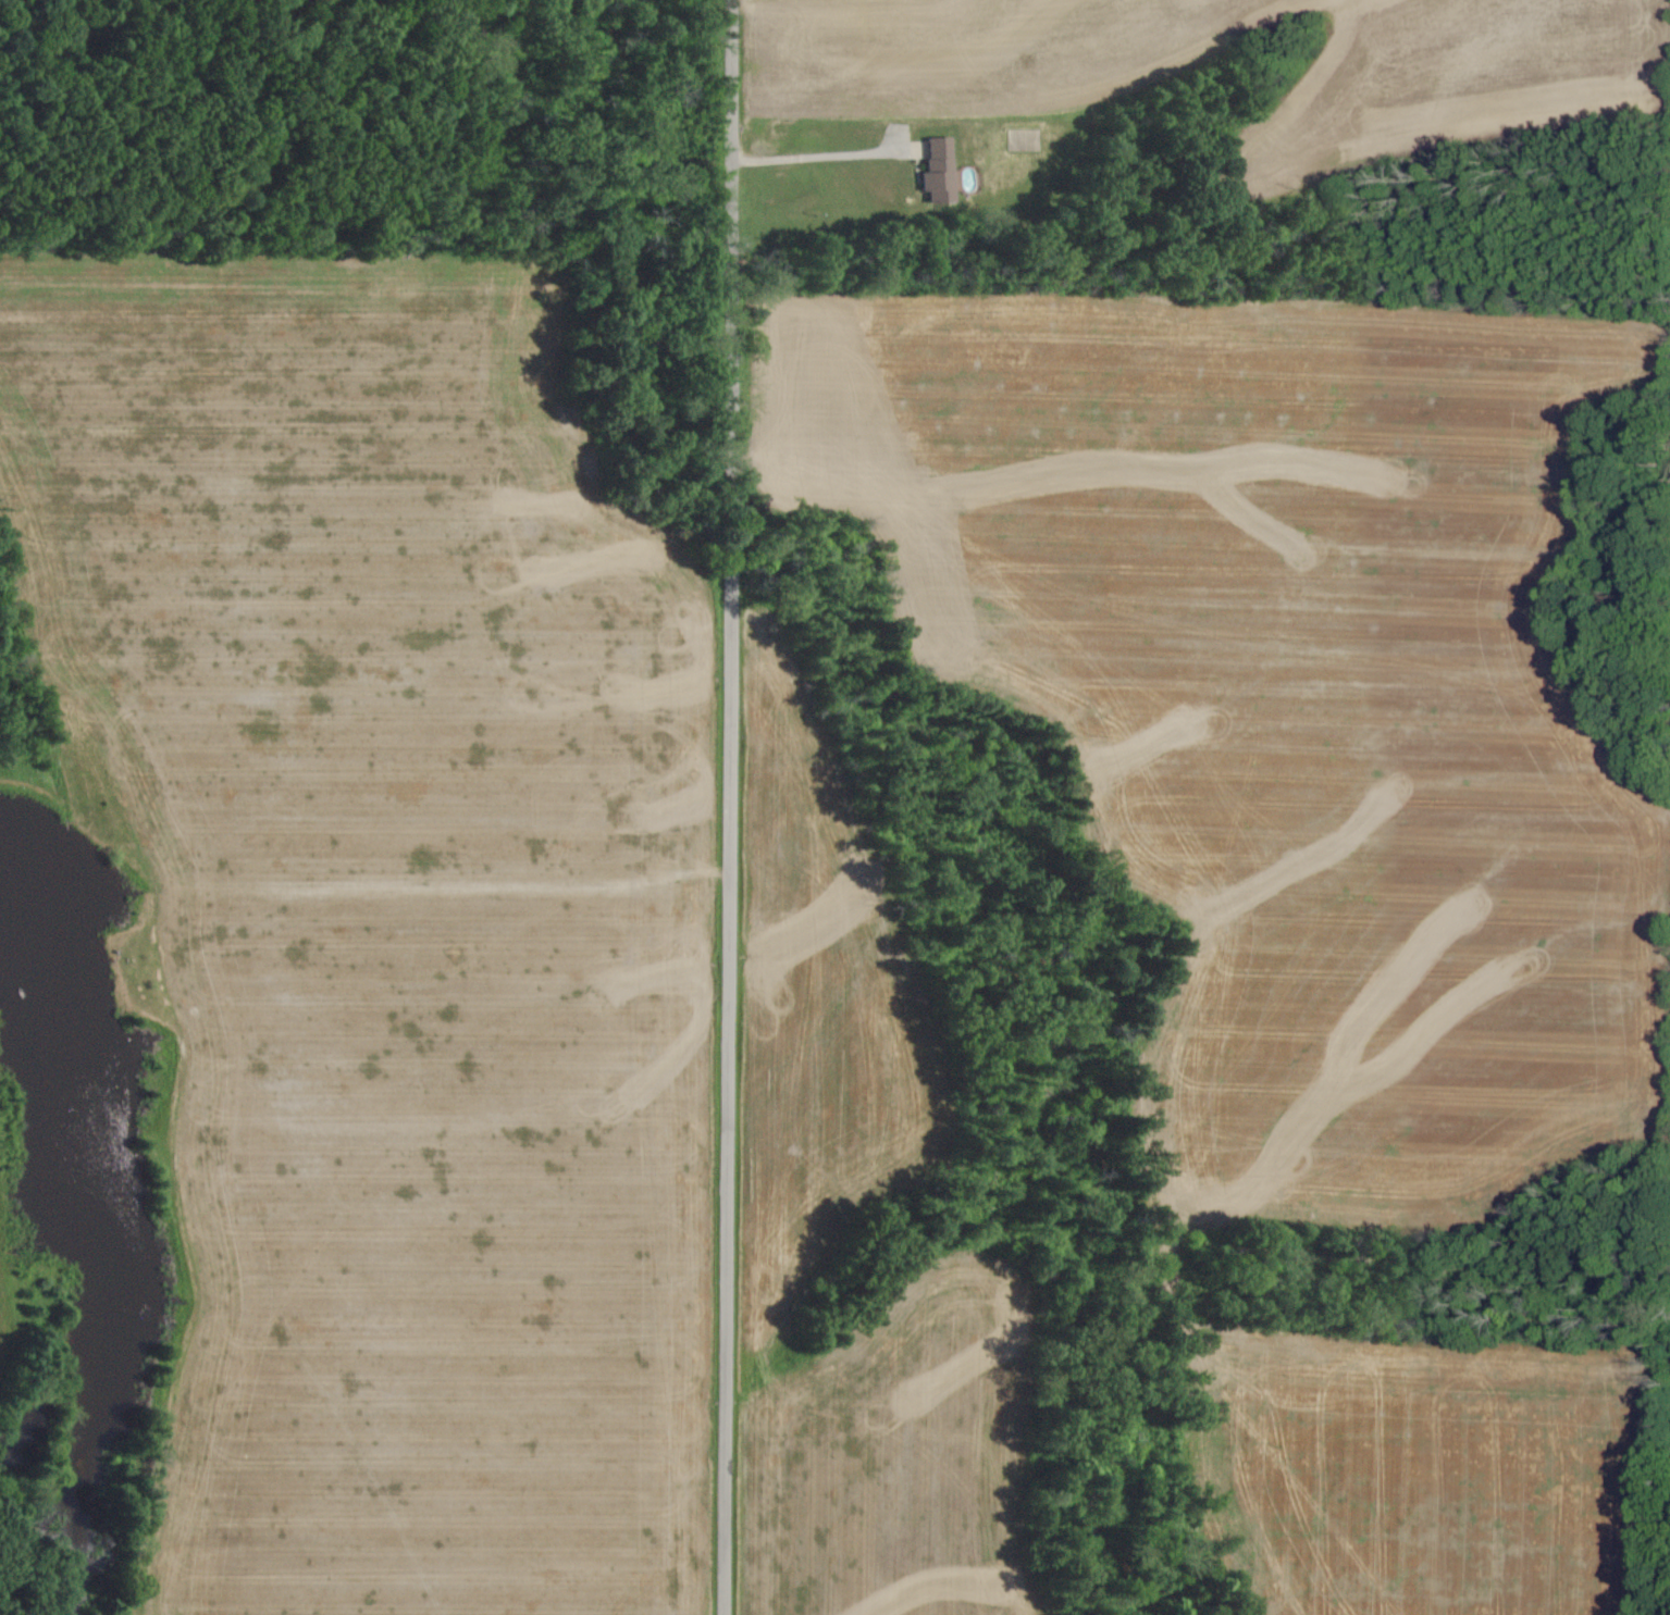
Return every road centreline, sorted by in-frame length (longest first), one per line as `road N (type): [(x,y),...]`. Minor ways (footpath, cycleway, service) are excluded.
road 1 (residential): [(722,1614),(734,0)]

